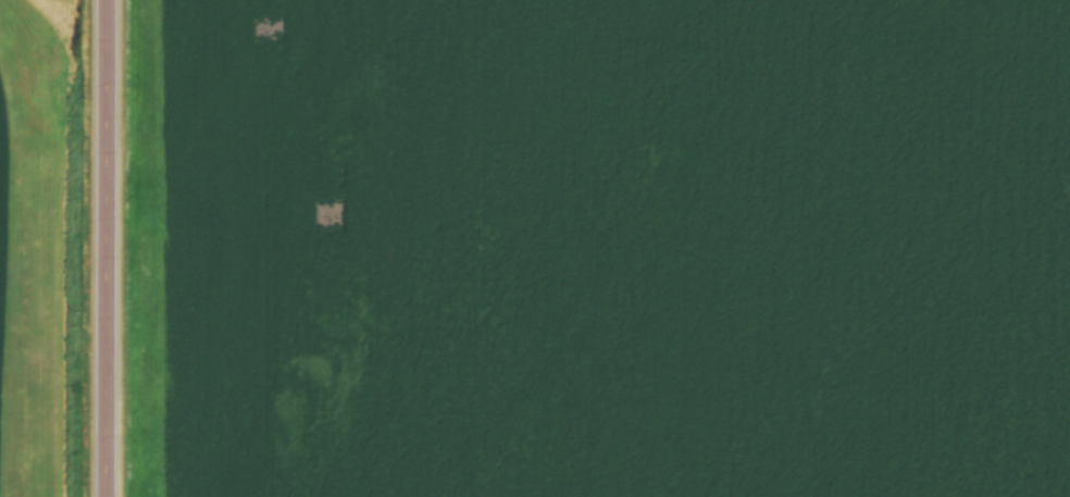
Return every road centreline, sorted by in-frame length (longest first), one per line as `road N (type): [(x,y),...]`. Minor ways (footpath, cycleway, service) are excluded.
road 1 (primary): [(110,496),(110,0)]

